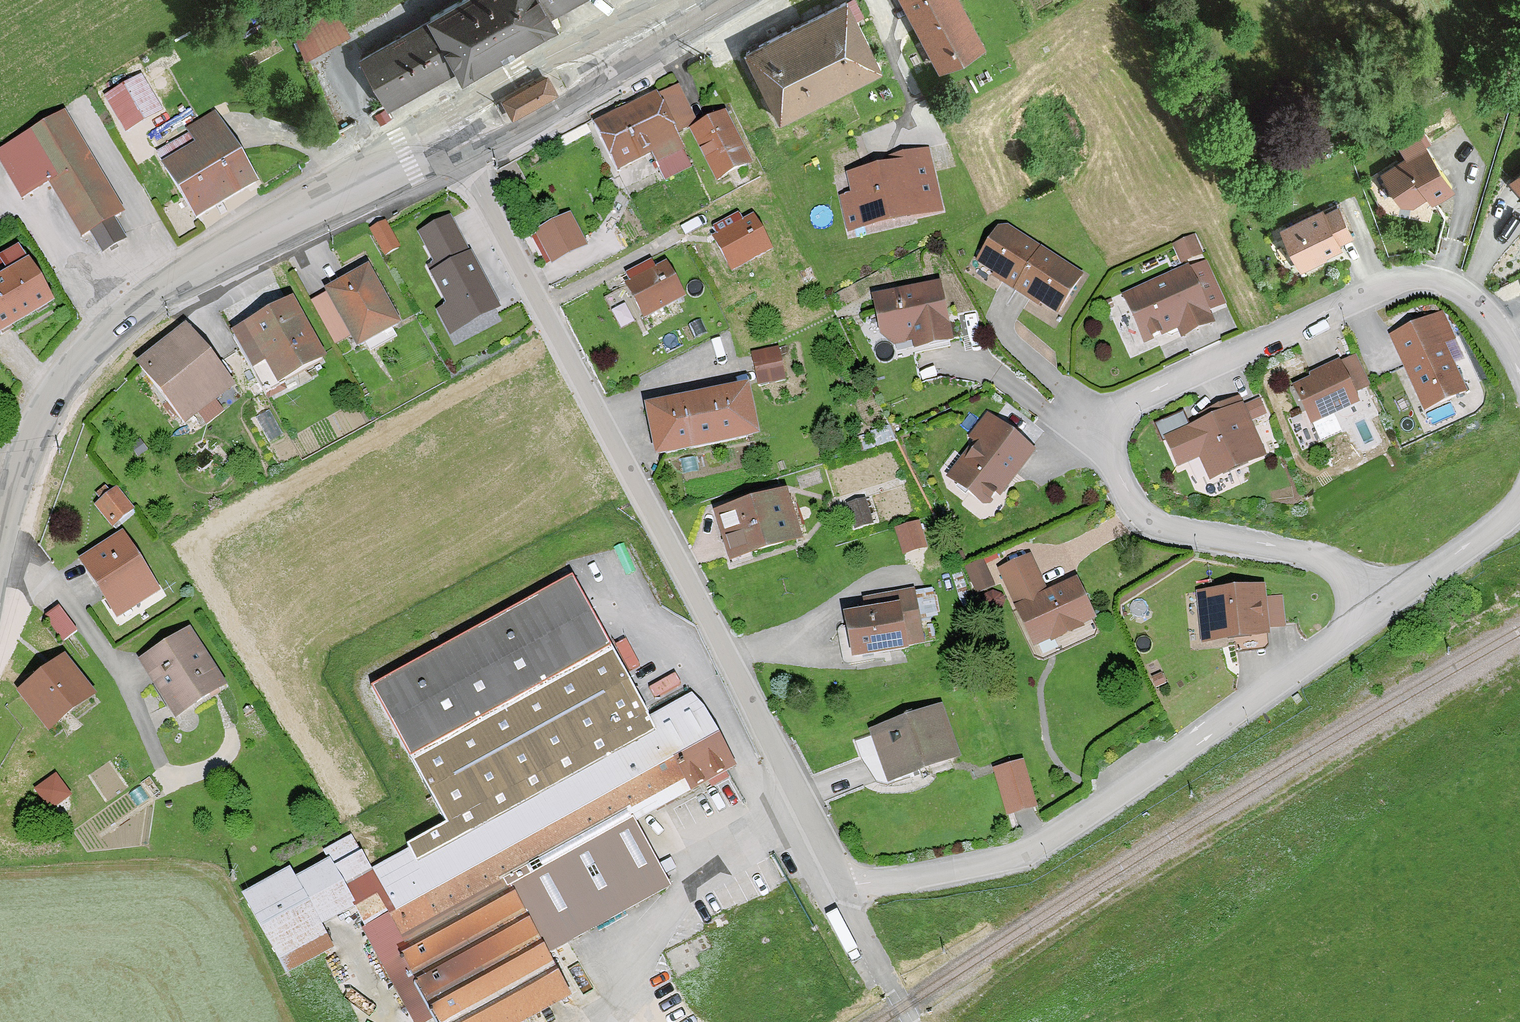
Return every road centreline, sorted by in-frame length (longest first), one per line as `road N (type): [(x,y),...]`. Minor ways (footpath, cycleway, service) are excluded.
road 1 (residential): [(460,158),(841,883)]
road 2 (residential): [(841,883),(1022,861),(1376,609)]
road 3 (primary): [(343,185),(161,290),(100,342),(59,389),(17,482),(0,550)]
road 4 (residential): [(1519,369),(1458,287),(1421,276),(1386,283),(1102,419)]
road 5 (primary): [(663,0),(520,70),(343,185)]
road 6 (residential): [(1102,419),(1145,520),(1340,564),(1376,609)]
road 7 (primary): [(460,158),(577,96),(724,0)]
road 8 (residential): [(1376,609),(1519,501)]
road 9 (residential): [(841,883),(912,1021)]

